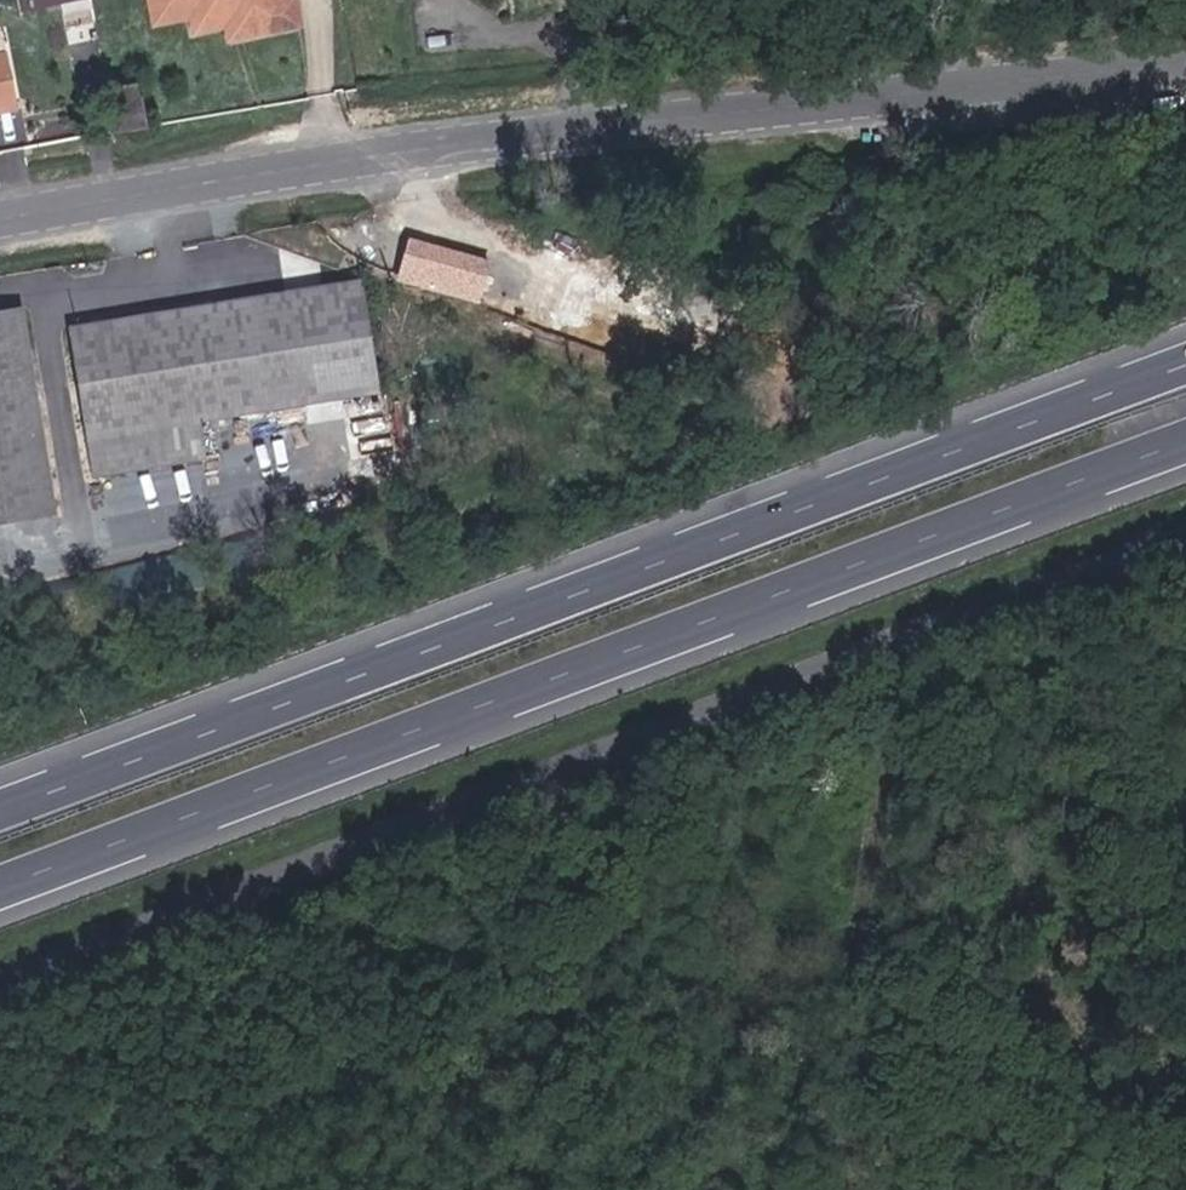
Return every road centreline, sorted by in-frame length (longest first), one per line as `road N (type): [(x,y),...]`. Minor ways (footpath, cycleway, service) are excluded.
road 1 (unclassified): [(0,997),(421,828),(1185,548)]
road 2 (trunk): [(0,885),(1185,443)]
road 3 (trunk): [(1185,368),(0,810)]
road 4 (residential): [(1185,58),(383,148),(0,224)]

